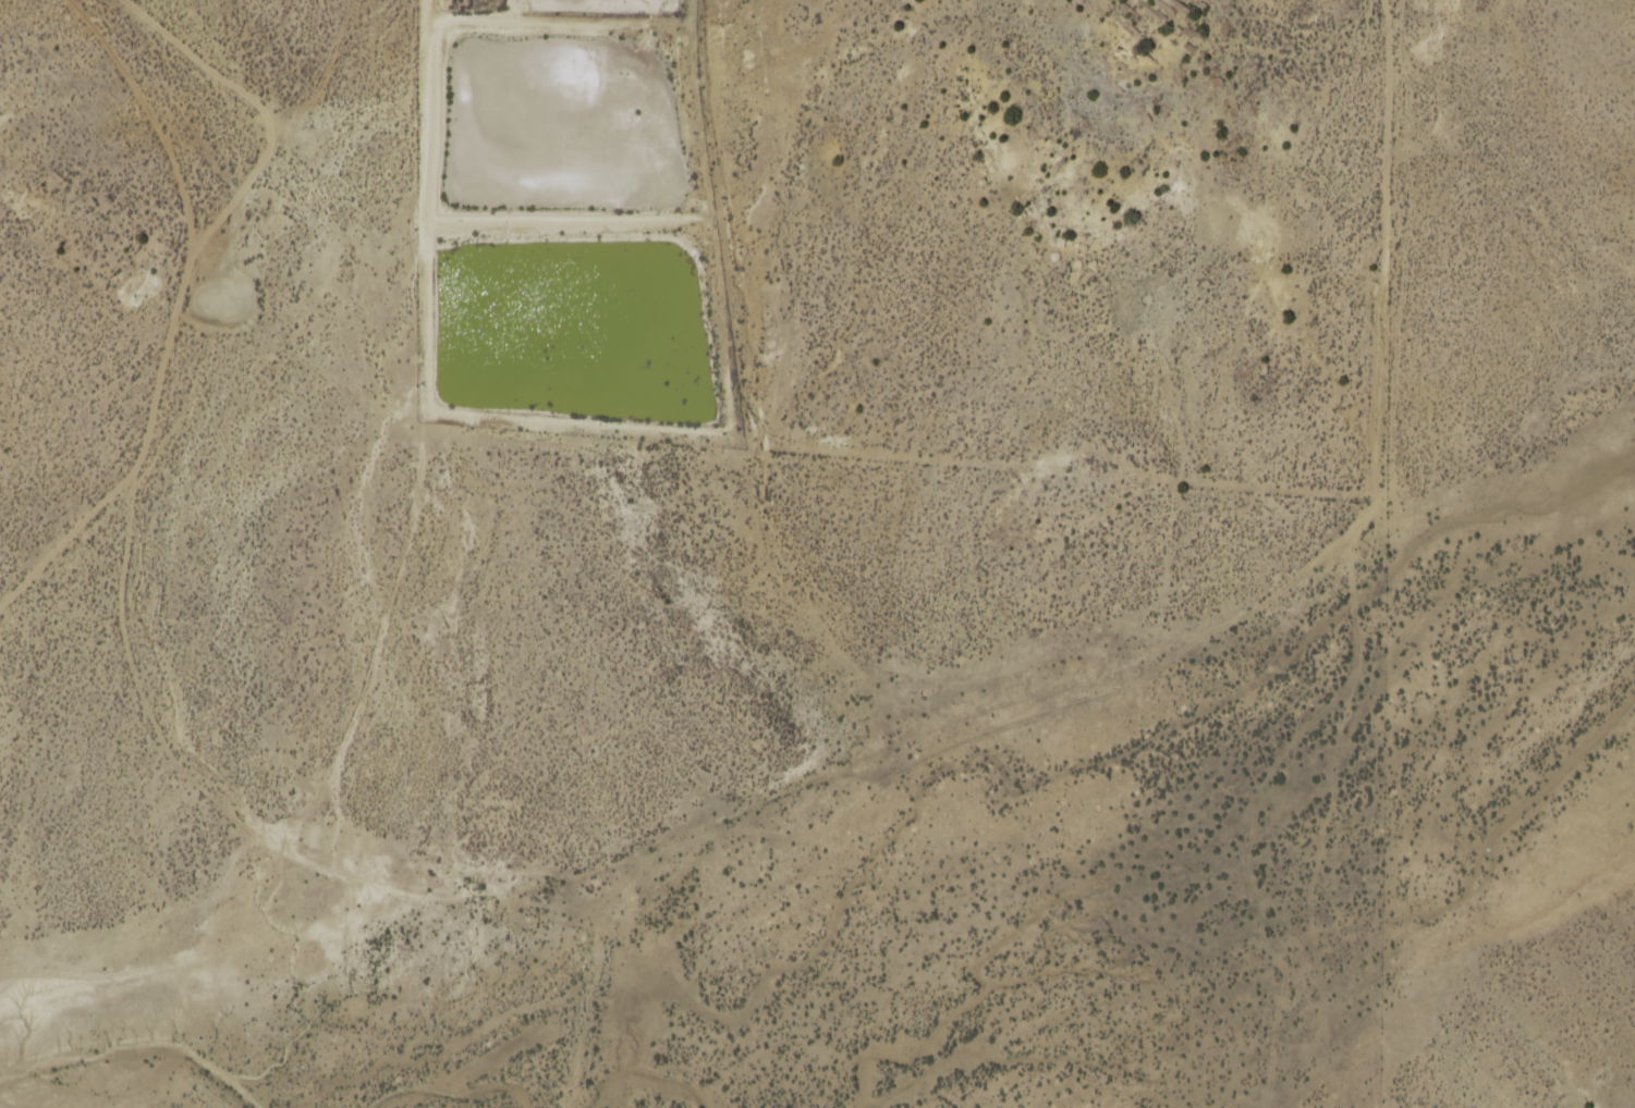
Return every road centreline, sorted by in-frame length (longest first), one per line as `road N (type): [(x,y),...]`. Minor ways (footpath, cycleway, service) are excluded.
road 1 (track): [(1394,0),(1381,443),(1307,506),(1194,575),(1063,684),(835,798),(664,832),(0,1029)]

